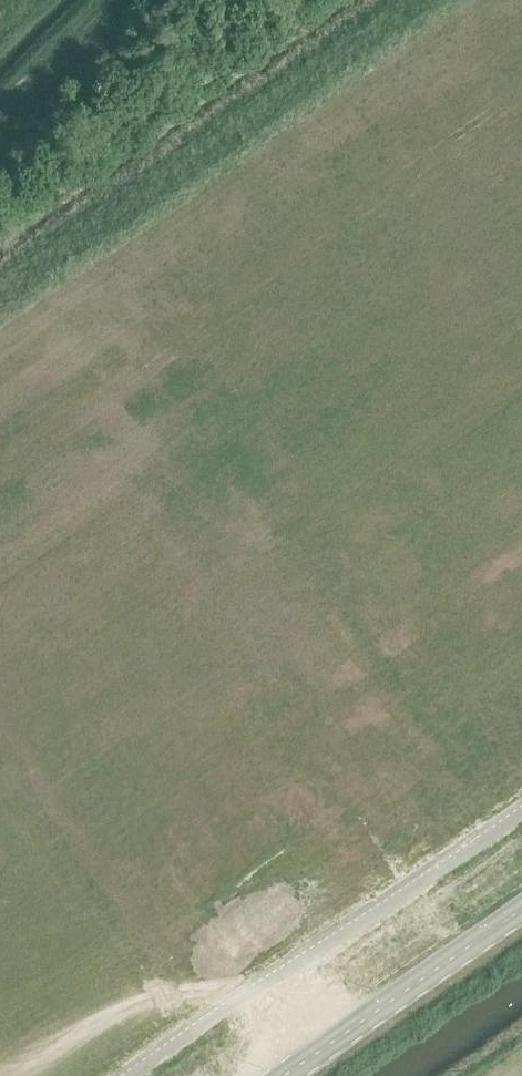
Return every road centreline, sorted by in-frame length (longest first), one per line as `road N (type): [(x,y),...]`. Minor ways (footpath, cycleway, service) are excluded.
road 1 (tertiary): [(281,1075),(521,906)]

